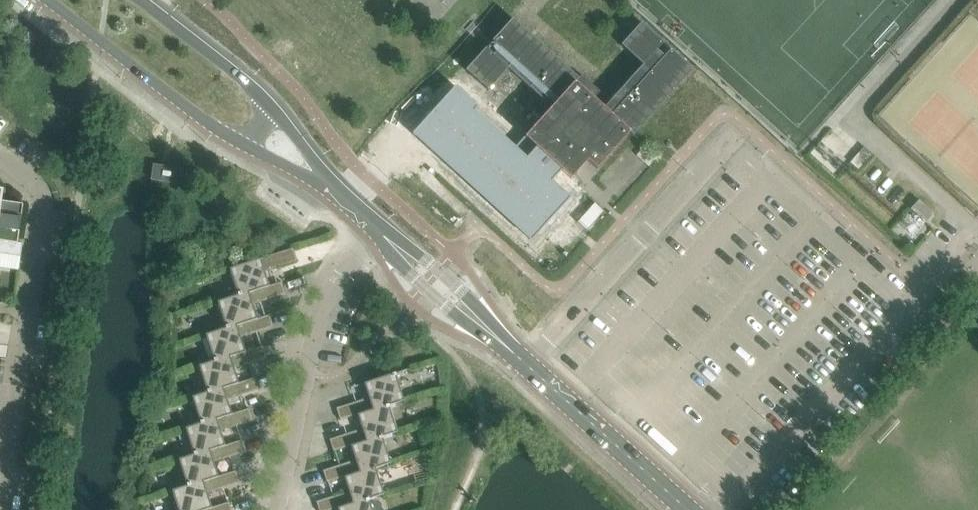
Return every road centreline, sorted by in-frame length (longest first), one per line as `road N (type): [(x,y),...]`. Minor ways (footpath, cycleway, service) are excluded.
road 1 (residential): [(2,509),(44,208),(33,187),(0,159)]
road 2 (tertiary): [(45,0),(247,150),(323,181)]
road 3 (residential): [(277,509),(320,319),(341,273),(376,229)]
road 4 (tertiary): [(687,509),(487,329)]
road 5 (tertiary): [(323,181),(272,108),(141,0)]
road 6 (tertiary): [(376,229),(399,263),(451,310),(487,329)]
road 7 (tertiary): [(487,329),(466,295),(376,229)]

